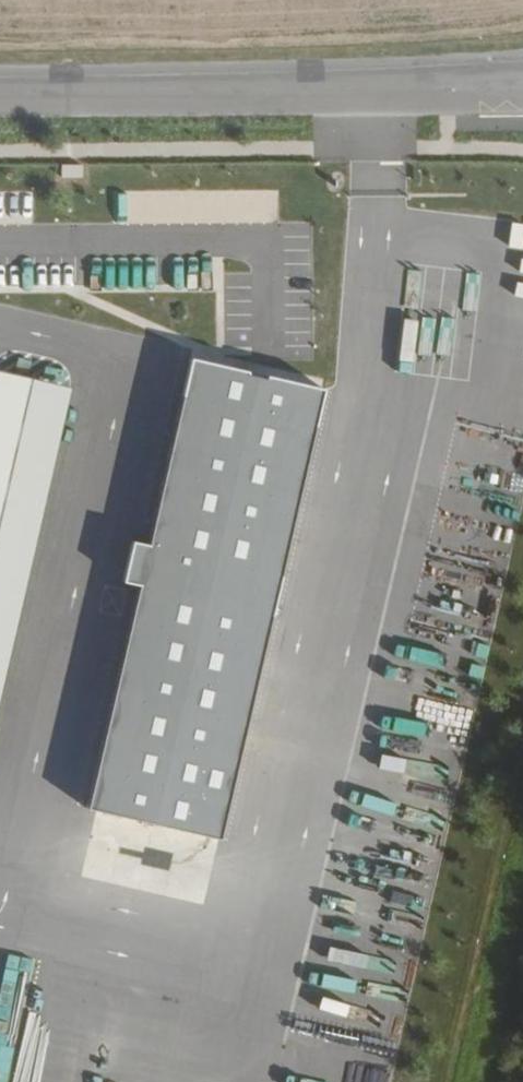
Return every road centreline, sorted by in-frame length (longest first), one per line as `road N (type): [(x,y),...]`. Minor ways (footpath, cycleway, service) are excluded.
road 1 (tertiary): [(0,106),(522,92)]
road 2 (track): [(522,808),(457,1081)]

